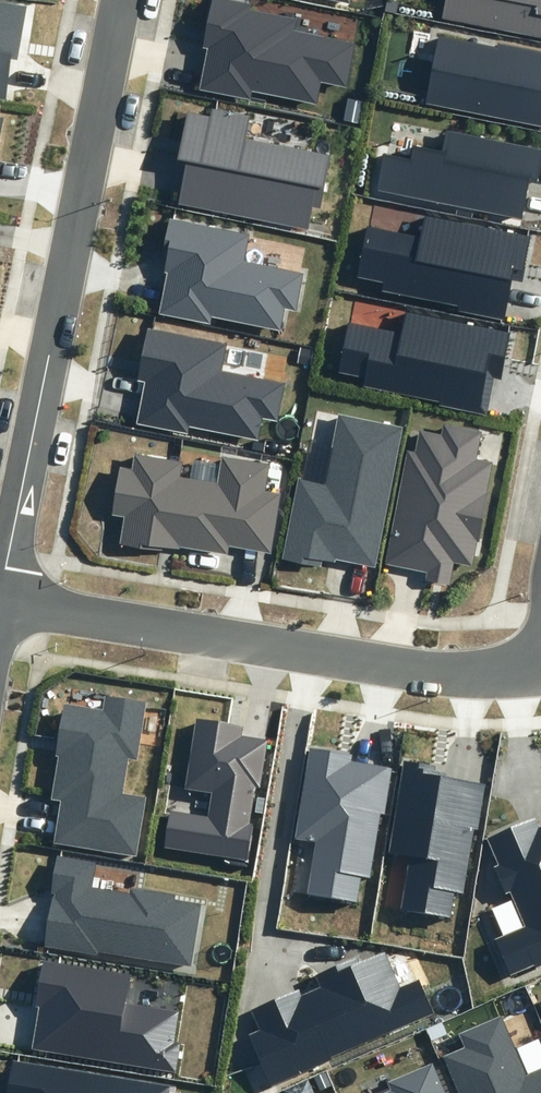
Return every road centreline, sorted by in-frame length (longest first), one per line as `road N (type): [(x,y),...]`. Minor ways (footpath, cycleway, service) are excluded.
road 1 (residential): [(0,588),(121,0)]
road 2 (residential): [(0,591),(456,669),(540,670)]

